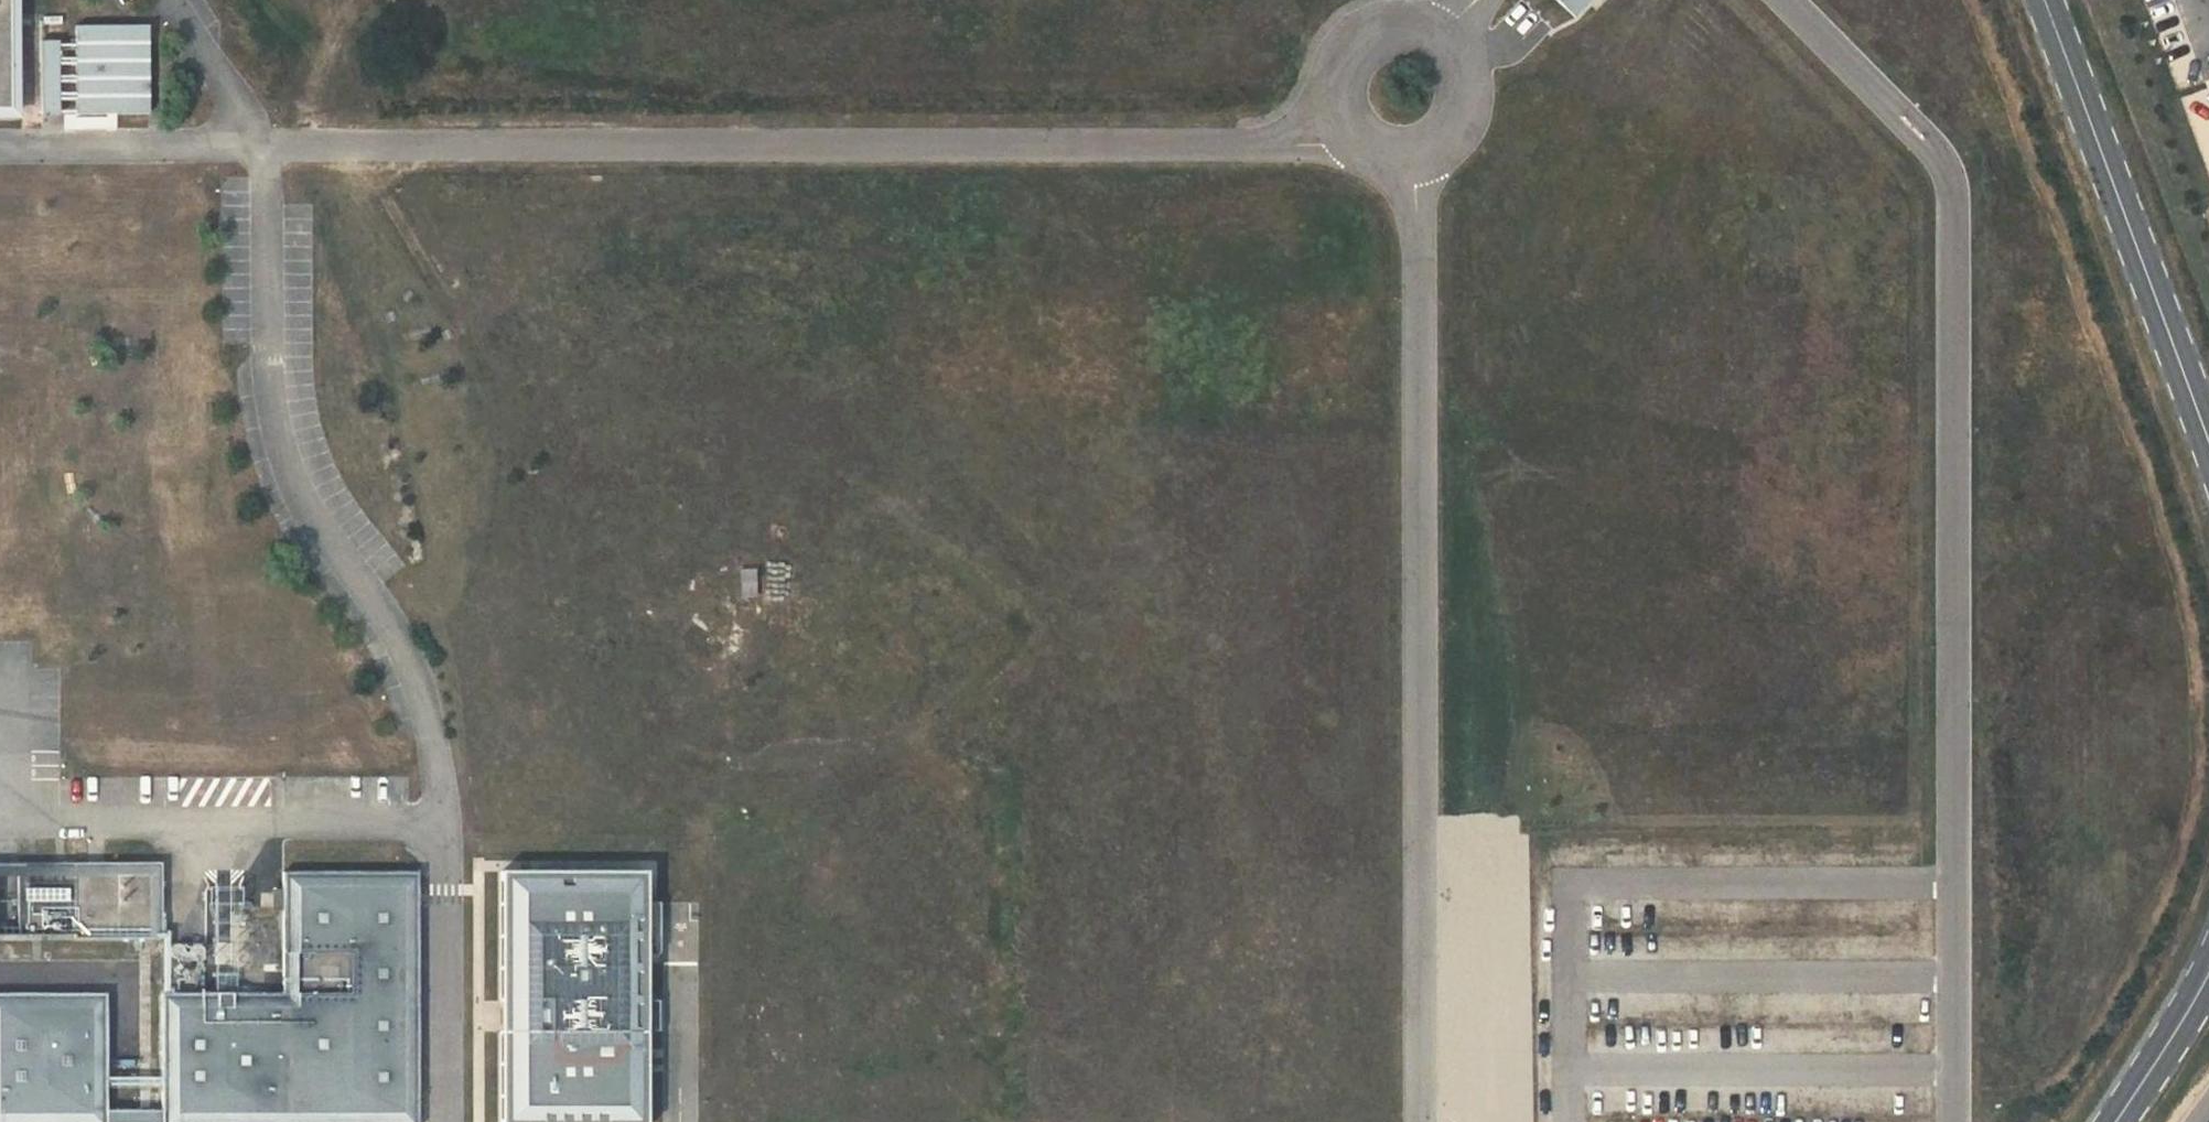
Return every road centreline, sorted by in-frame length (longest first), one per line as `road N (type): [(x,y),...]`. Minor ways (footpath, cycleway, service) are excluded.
road 1 (primary): [(2046,0),(2208,439)]
road 2 (primary): [(2208,989),(2127,1121)]

